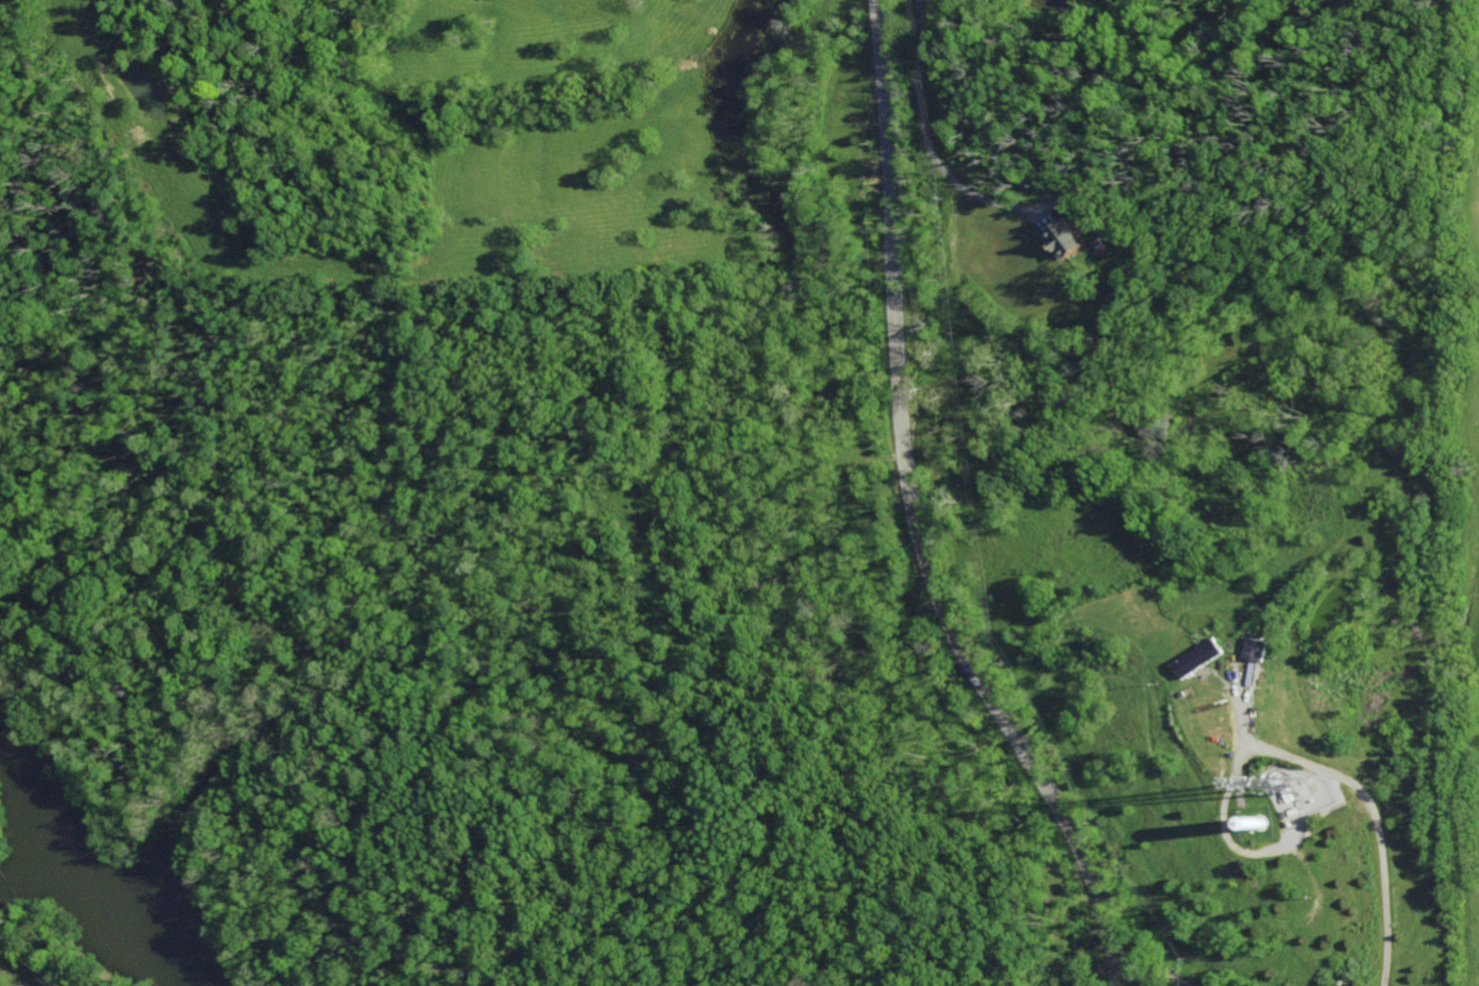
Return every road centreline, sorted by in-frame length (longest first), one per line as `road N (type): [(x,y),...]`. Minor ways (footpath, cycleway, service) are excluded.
road 1 (primary): [(1114,985),(1094,891),(1074,843),(945,618),(917,536),(878,0)]
road 2 (residential): [(1372,806),(1342,777),(1256,749),(1239,765),(1227,832),(1241,851),(1272,855),(1372,806)]
road 3 (residential): [(1382,985),(1385,918),(1372,806)]

